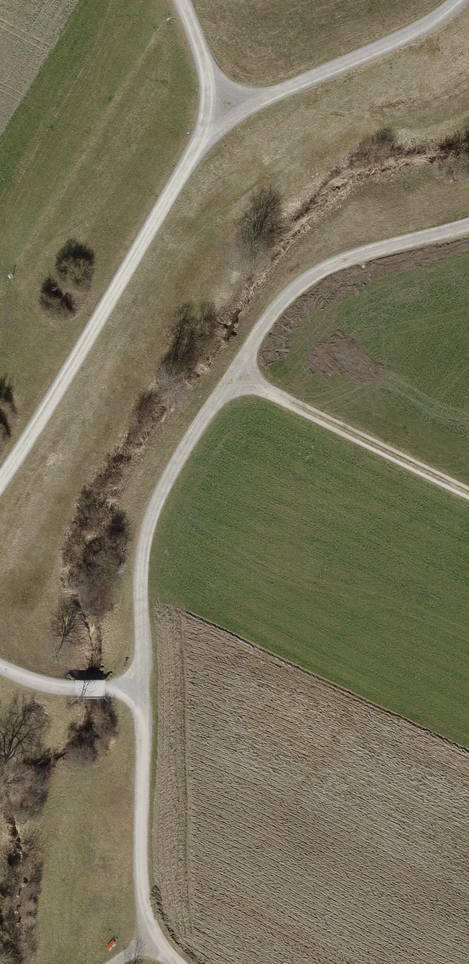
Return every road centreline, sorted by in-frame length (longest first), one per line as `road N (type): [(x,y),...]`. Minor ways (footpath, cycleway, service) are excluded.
road 1 (track): [(468,226),(342,262),(294,290),(161,494),(141,584),(141,870),(153,933)]
road 2 (track): [(0,482),(222,111),(179,0)]
road 3 (track): [(468,493),(233,374)]
road 4 (track): [(458,0),(389,44),(222,111)]
road 5 (track): [(144,690),(49,687),(0,668)]

